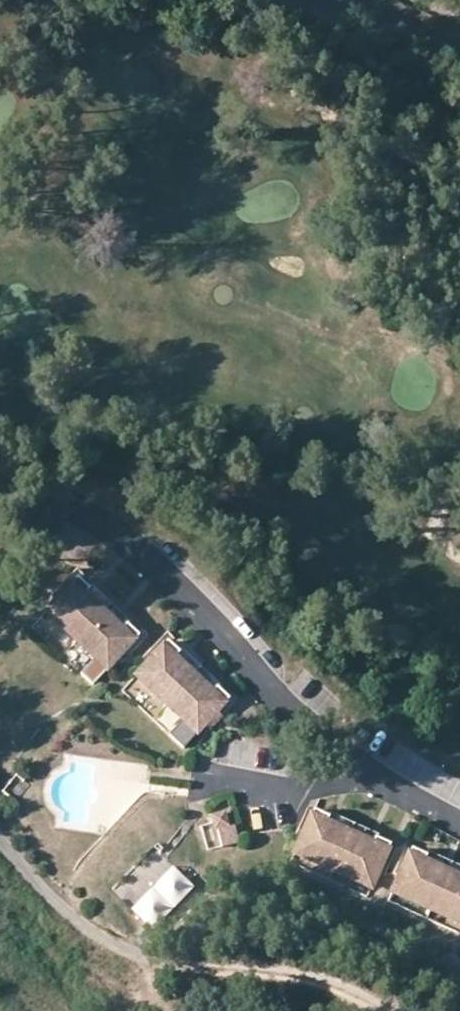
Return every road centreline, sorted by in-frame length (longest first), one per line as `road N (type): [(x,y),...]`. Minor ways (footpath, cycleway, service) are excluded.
road 1 (track): [(385,1010),(302,968),(207,967)]
road 2 (tertiary): [(331,0),(459,49)]

